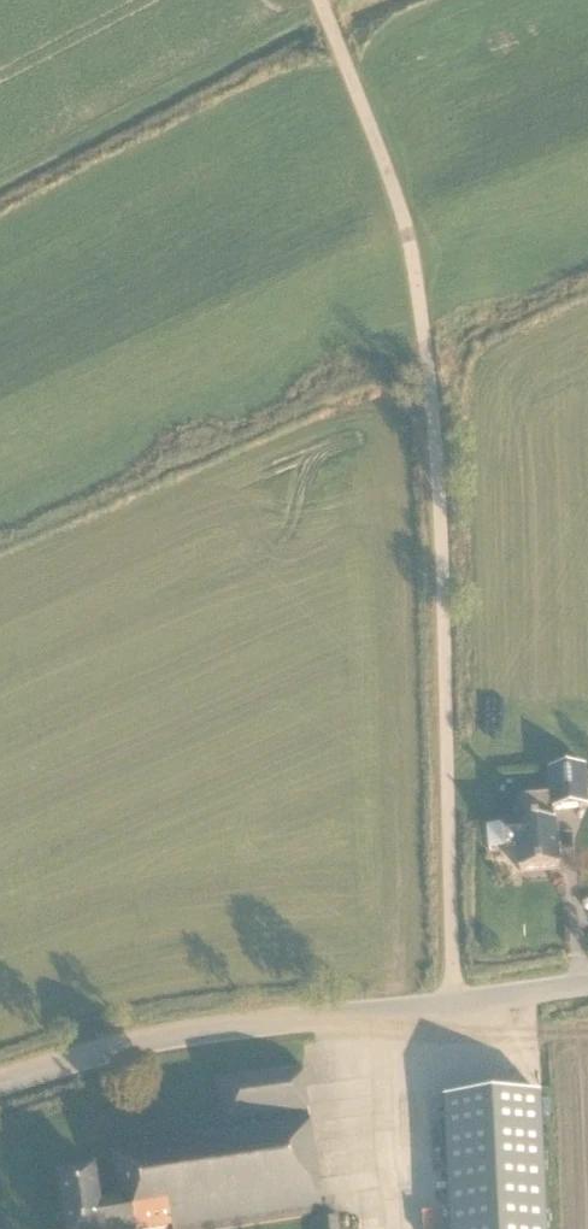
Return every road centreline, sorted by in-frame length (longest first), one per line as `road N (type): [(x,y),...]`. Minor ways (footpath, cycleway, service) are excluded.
road 1 (unclassified): [(0,1082),(137,1043),(261,1021),(587,986)]

